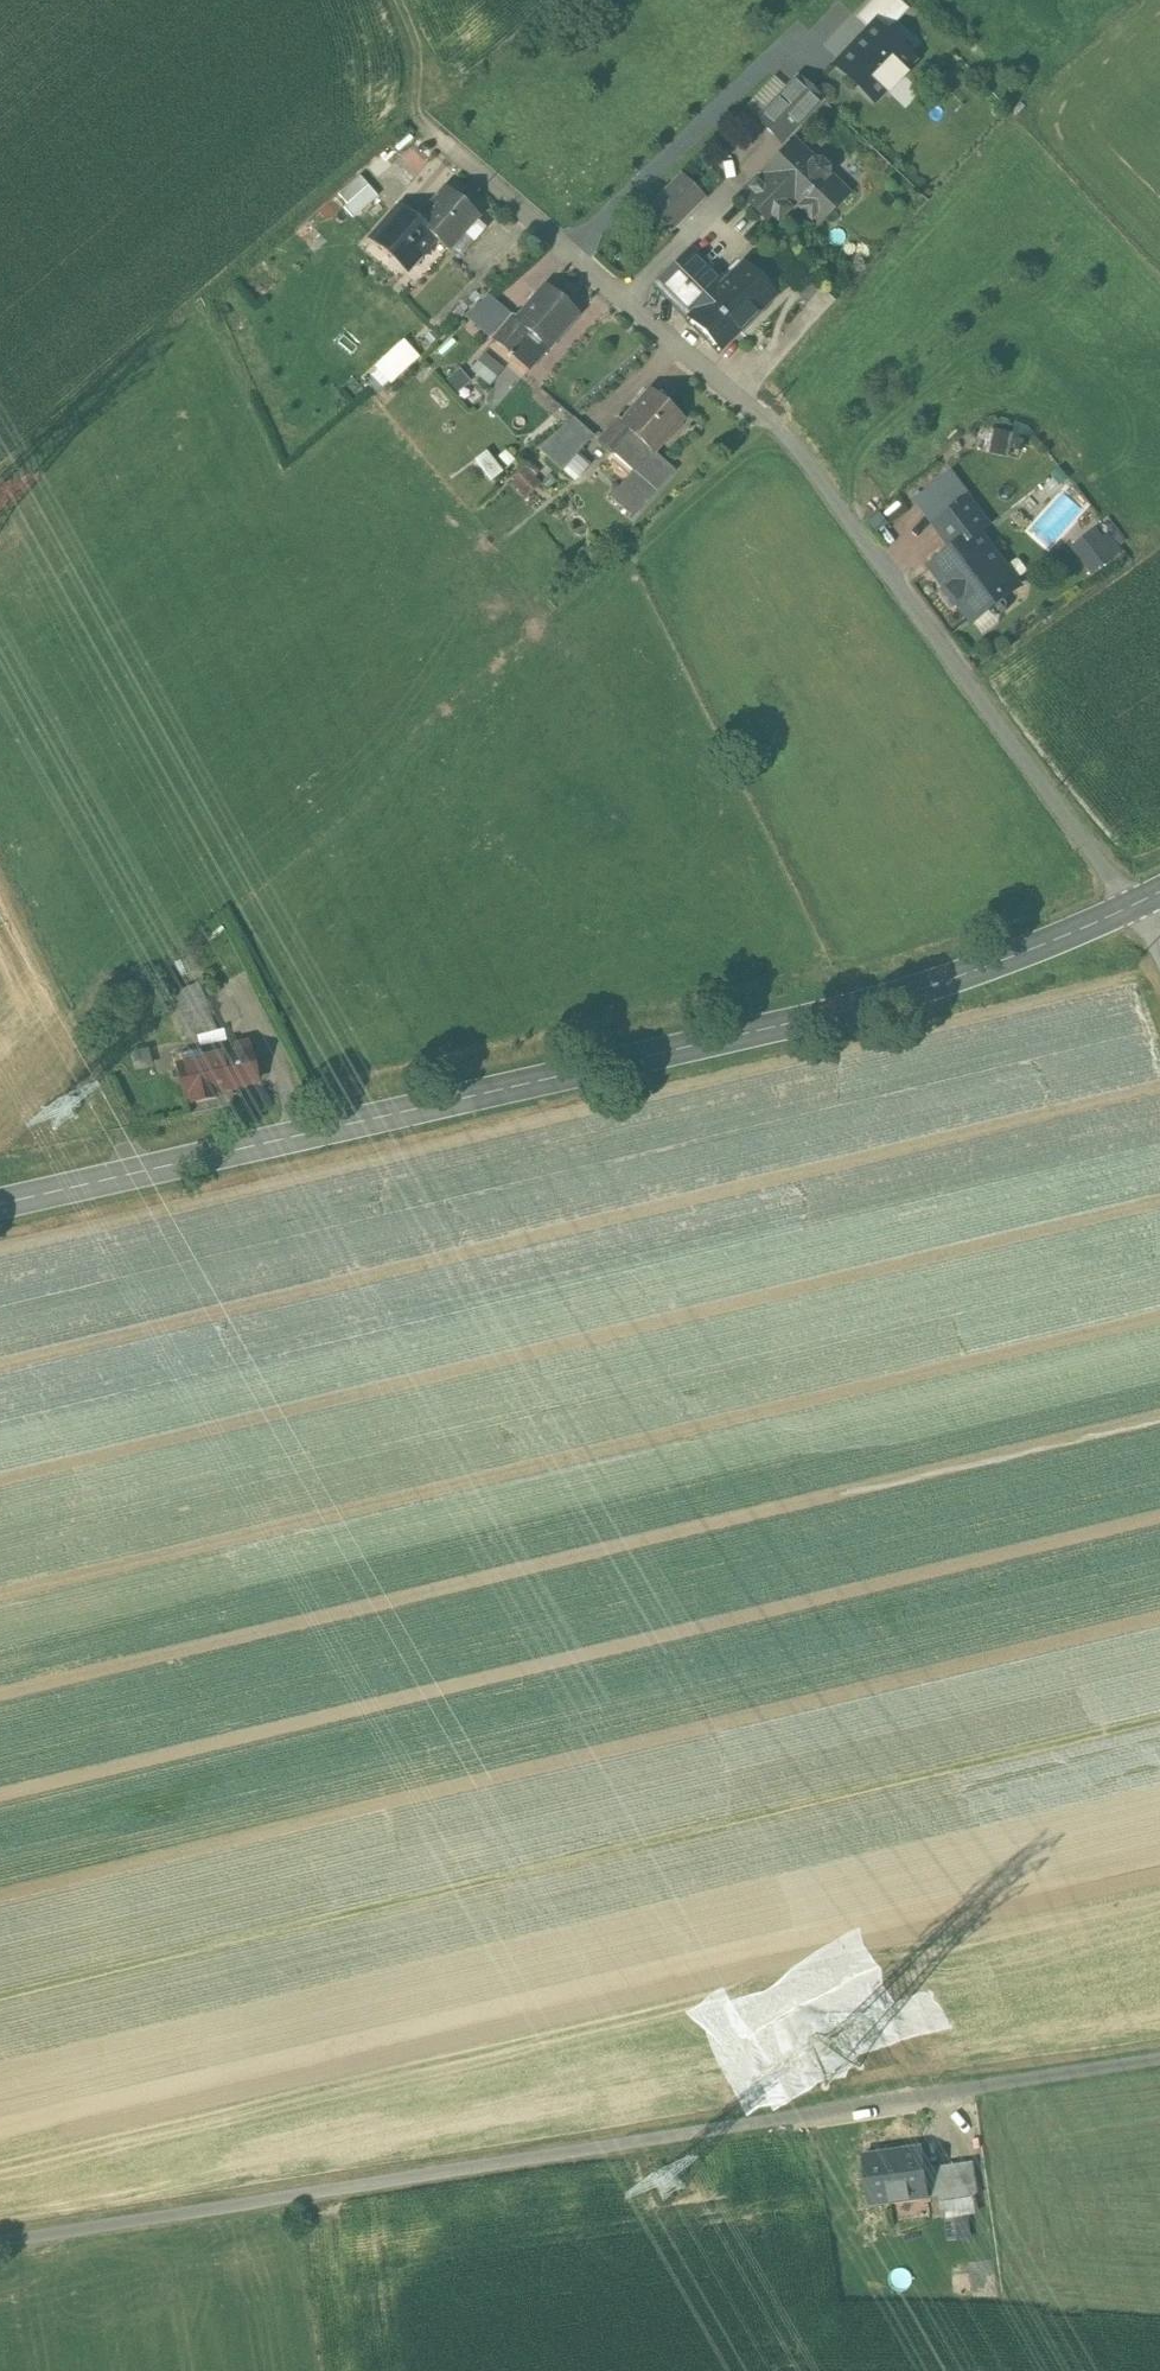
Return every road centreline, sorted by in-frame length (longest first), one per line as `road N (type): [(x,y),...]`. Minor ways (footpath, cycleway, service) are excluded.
road 1 (secondary): [(1136,903),(1002,964),(888,1002),(0,1208)]
road 2 (unclassified): [(1159,2059),(0,2241)]
road 3 (unclassified): [(1136,903),(778,426),(451,151)]
road 4 (track): [(451,151),(414,109),(417,62),(396,0)]

